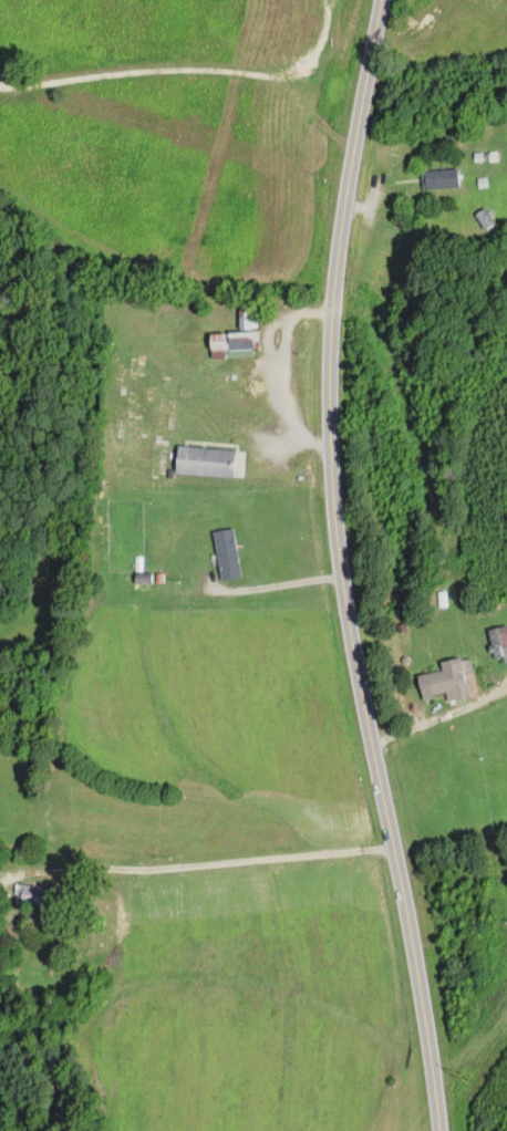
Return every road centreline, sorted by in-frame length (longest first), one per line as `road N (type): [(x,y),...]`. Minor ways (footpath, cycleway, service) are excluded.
road 1 (tertiary): [(439,1130),(344,575),(335,468),(353,142),(383,0)]

